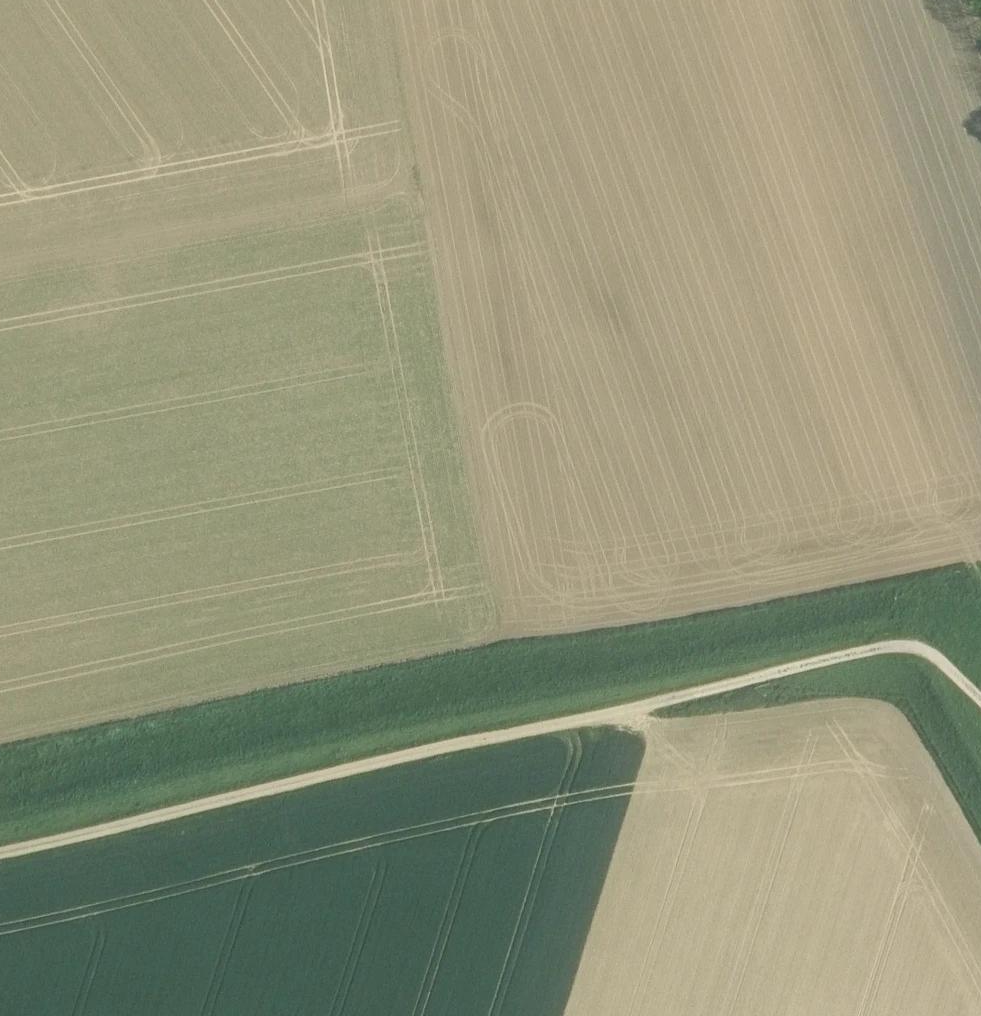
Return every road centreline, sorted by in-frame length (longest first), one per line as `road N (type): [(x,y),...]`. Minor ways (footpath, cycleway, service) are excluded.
road 1 (track): [(980,693),(938,649),(878,640),(674,705),(469,741),(0,854)]

